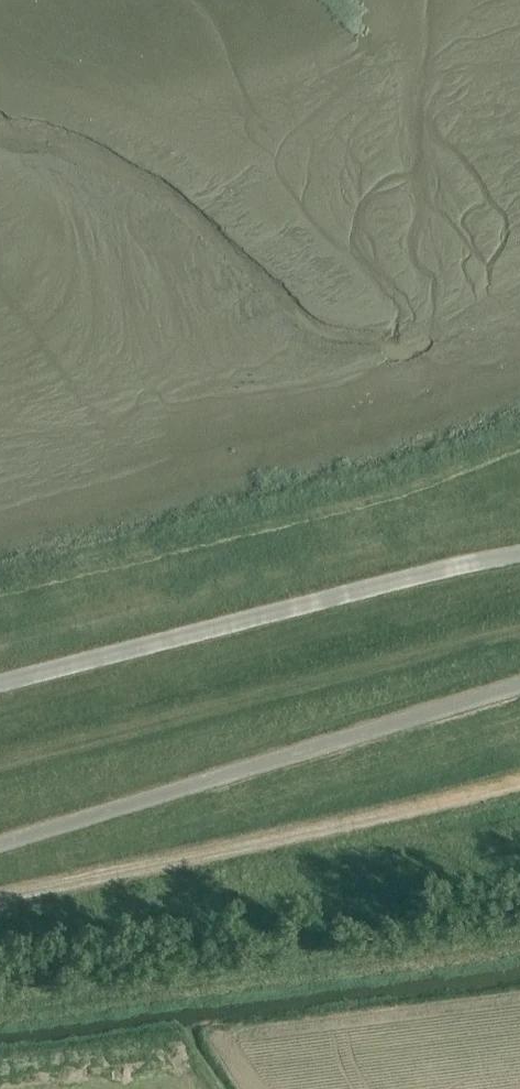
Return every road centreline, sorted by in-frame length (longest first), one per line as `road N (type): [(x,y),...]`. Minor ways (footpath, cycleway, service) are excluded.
road 1 (unclassified): [(0,683),(459,564),(519,556)]

